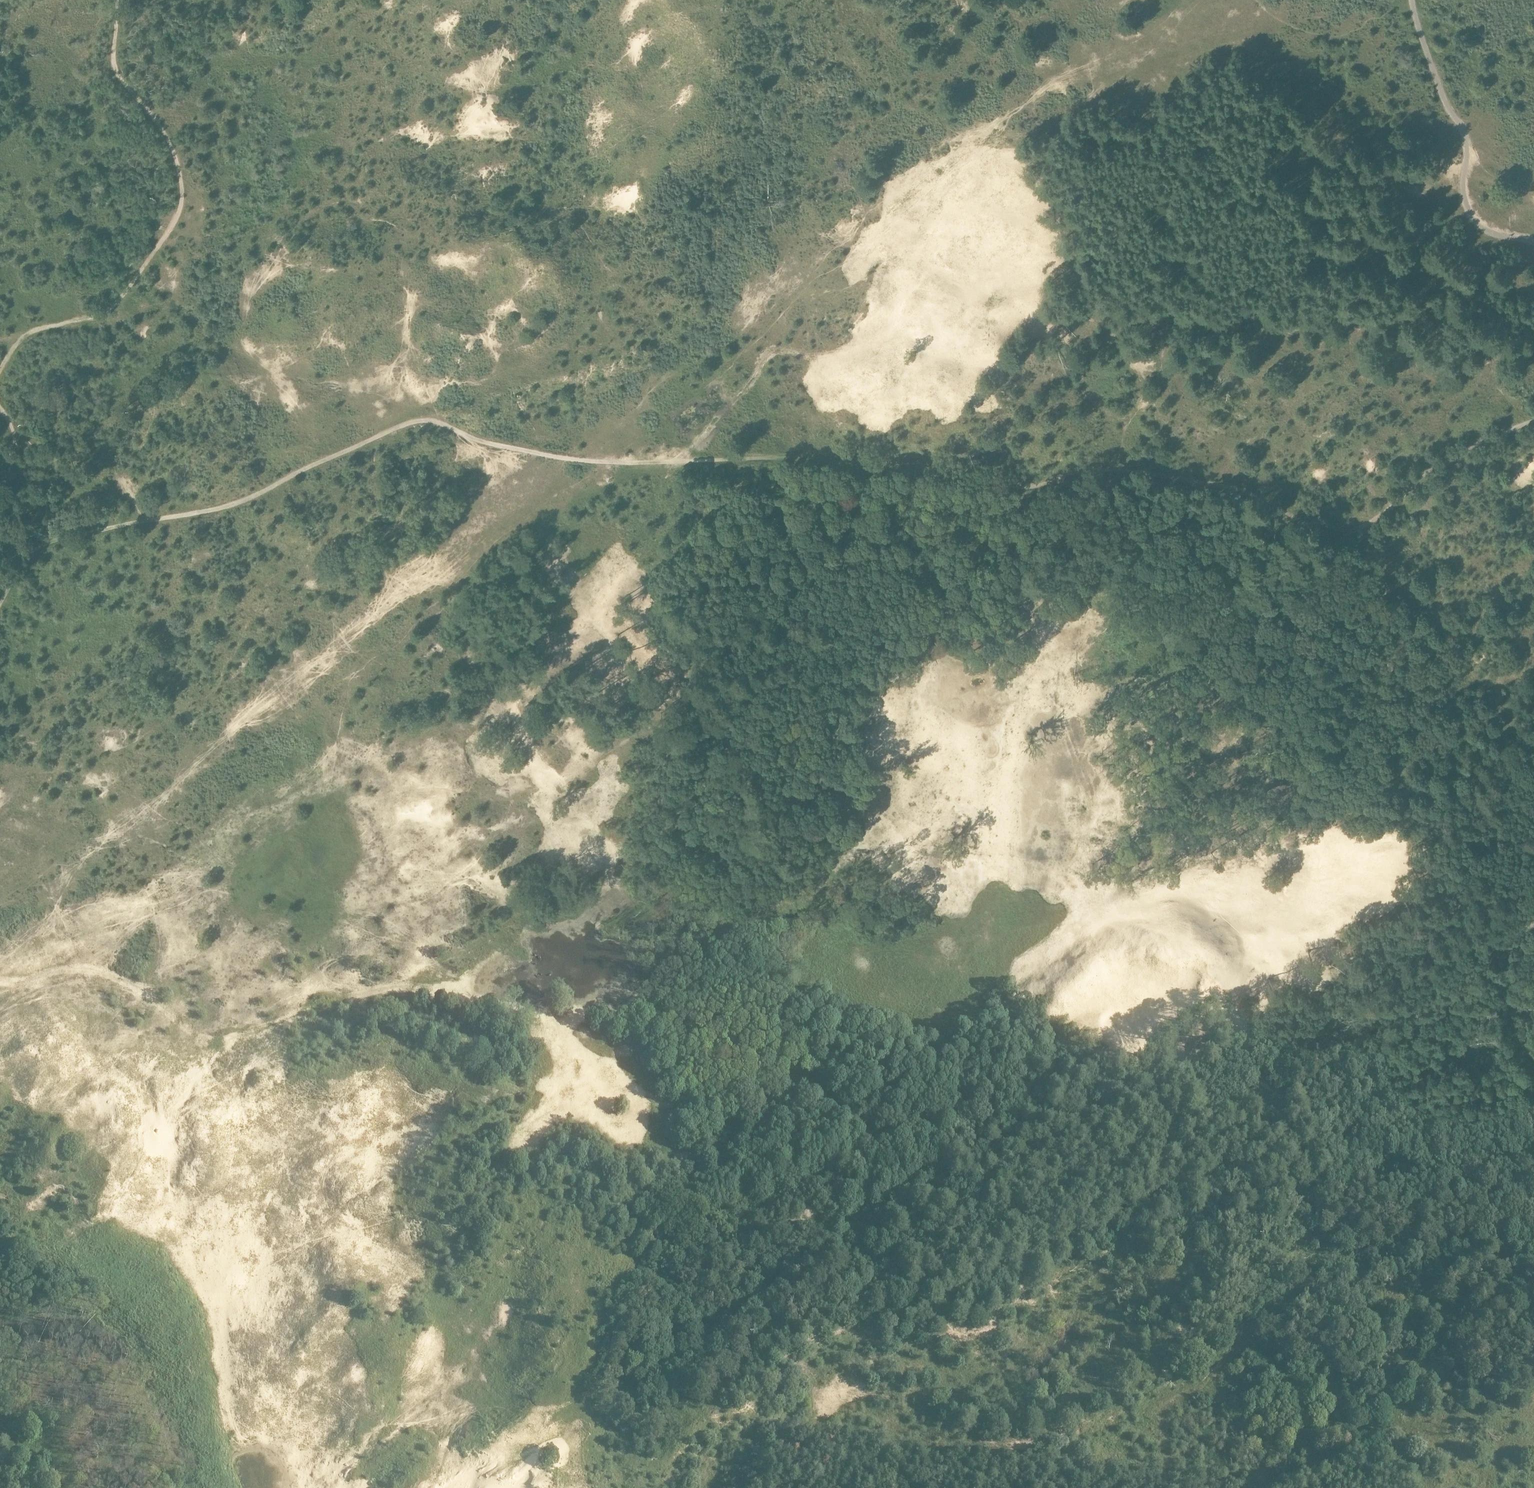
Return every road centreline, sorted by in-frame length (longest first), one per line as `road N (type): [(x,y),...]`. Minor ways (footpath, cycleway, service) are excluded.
road 1 (track): [(116,0),(115,71),(170,143),(180,208),(109,310),(28,333),(0,370)]

